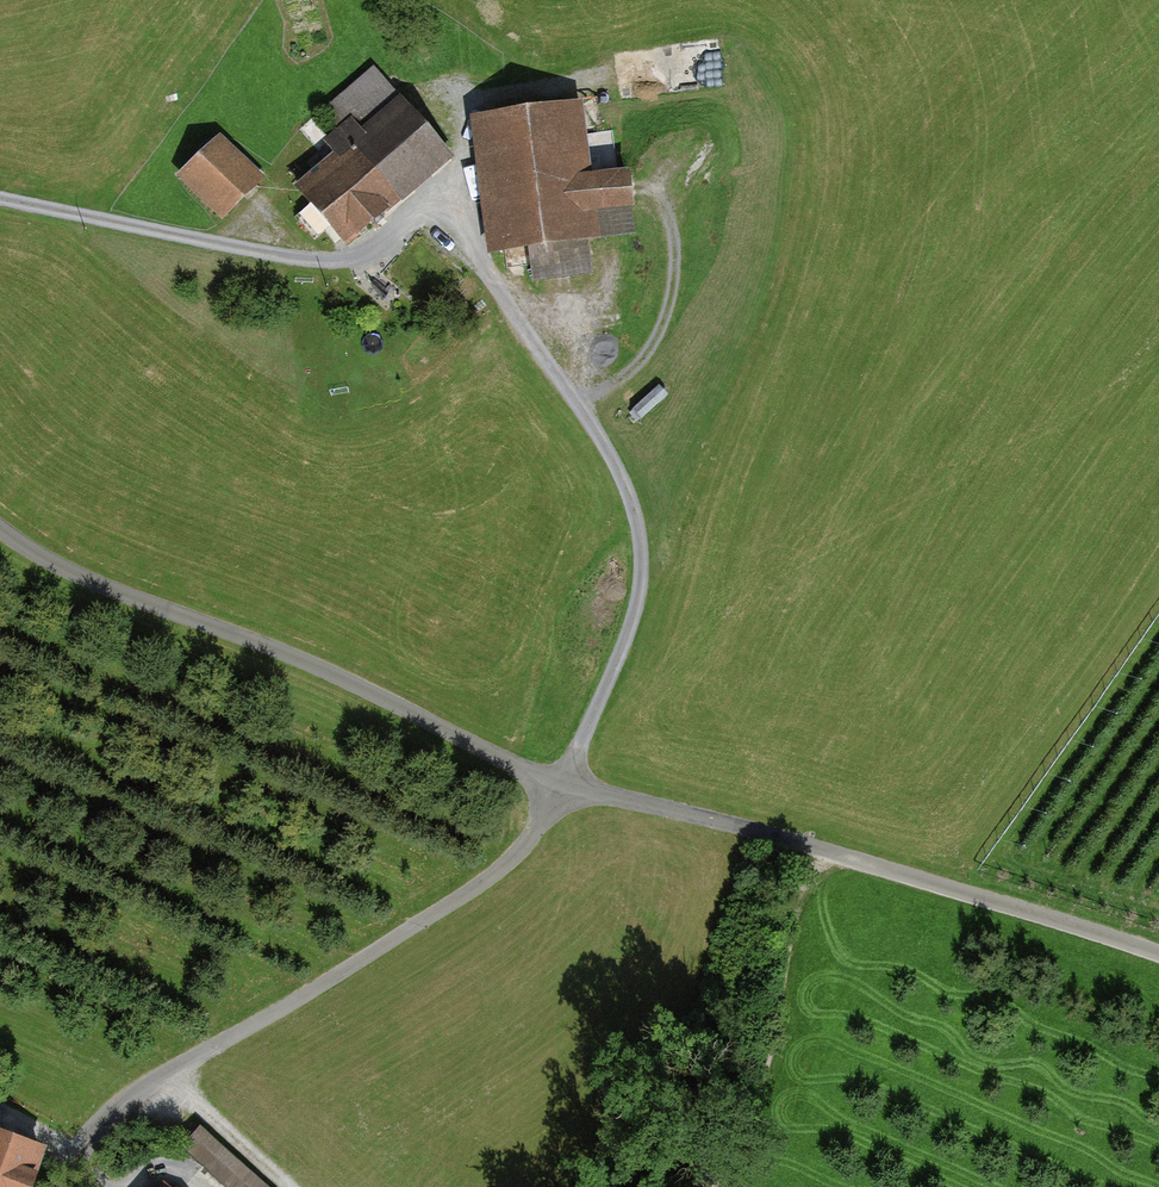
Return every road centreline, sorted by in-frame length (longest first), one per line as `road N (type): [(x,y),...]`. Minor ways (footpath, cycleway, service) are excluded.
road 1 (residential): [(0,198),(335,270),(419,219),(438,218),(456,231),(617,457),(640,516),(649,572),(632,638),(562,788)]
road 2 (residential): [(562,788),(504,866),(352,966),(170,1071),(115,1110),(70,1160)]
road 3 (unclassified): [(562,788),(297,660),(63,569),(0,528)]
road 4 (unclassified): [(1158,956),(738,824),(562,788)]
road 5 (track): [(706,1186),(763,1075),(803,877),(830,853)]
road 6 (track): [(678,186),(685,251),(667,334),(629,384),(580,407)]

